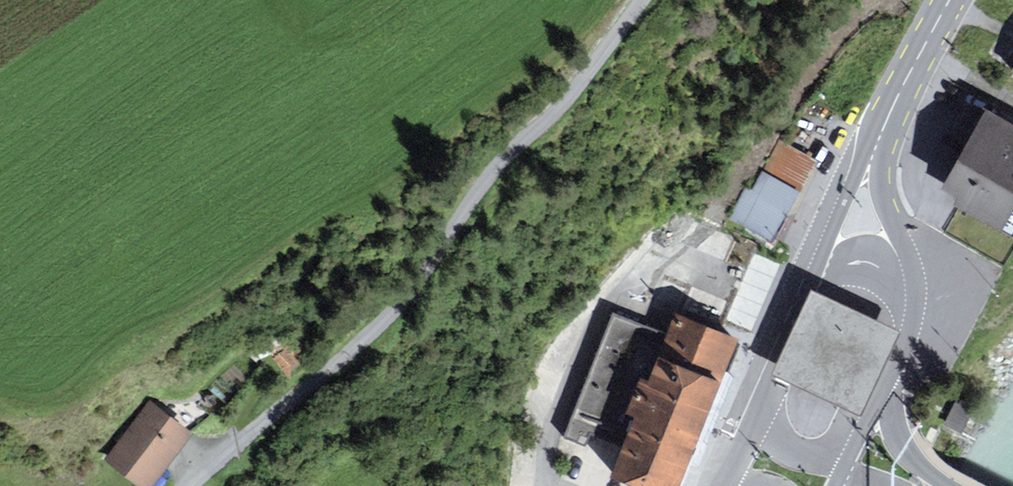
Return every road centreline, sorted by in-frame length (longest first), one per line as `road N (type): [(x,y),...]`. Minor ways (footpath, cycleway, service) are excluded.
road 1 (track): [(599,0),(564,45),(452,114),(425,154),(390,178),(298,212),(204,281),(79,318)]
road 2 (track): [(642,0),(373,325)]
road 3 (residential): [(373,325),(220,448),(185,485)]
road 4 (primary): [(916,306),(912,252),(879,190),(879,142),(894,95)]
road 5 (primary): [(894,95),(849,167),(804,278)]
road 6 (primary): [(760,369),(759,401),(775,438),(842,468)]
road 7 (primary): [(916,306),(897,274),(865,261),(827,265),(804,278)]
road 8 (primary): [(760,369),(713,485)]

